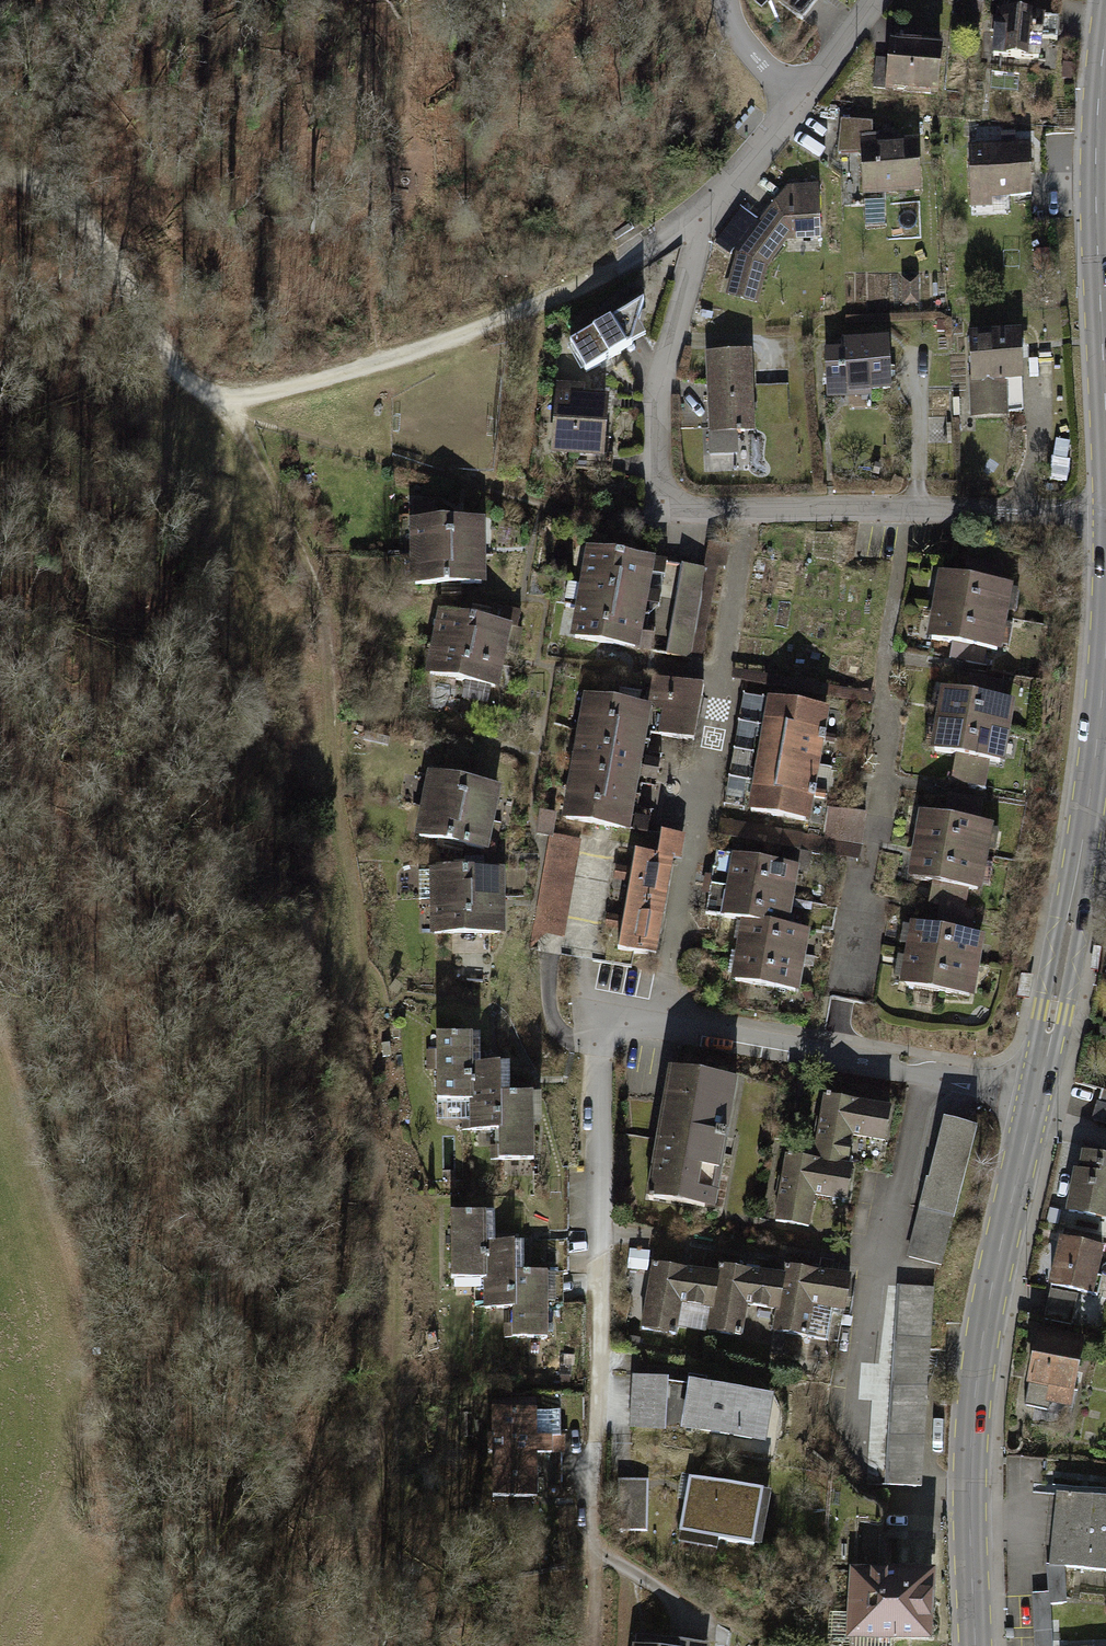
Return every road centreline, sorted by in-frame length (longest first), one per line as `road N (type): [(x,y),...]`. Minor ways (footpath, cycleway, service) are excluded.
road 1 (track): [(226,402),(328,622),(337,802),(362,965),(386,1298),(370,1585),(401,1645)]
road 2 (residential): [(1105,507),(908,513),(667,505),(657,430),(706,222),(873,0)]
road 3 (track): [(706,222),(436,353),(226,402),(183,391),(149,350),(103,257),(37,179),(0,172)]
road 4 (track): [(0,1614),(64,1515),(86,1424),(72,1260),(0,1025)]
road 5 (tertiary): [(1032,1118),(979,1363),(974,1645)]
road 6 (residential): [(608,1494),(598,1044),(586,1013)]
road 7 (residential): [(1036,1097),(586,1013)]
road 8 (tertiary): [(1105,657),(1036,1097)]
road 9 (tertiary): [(1105,30),(1096,148),(1105,426)]

